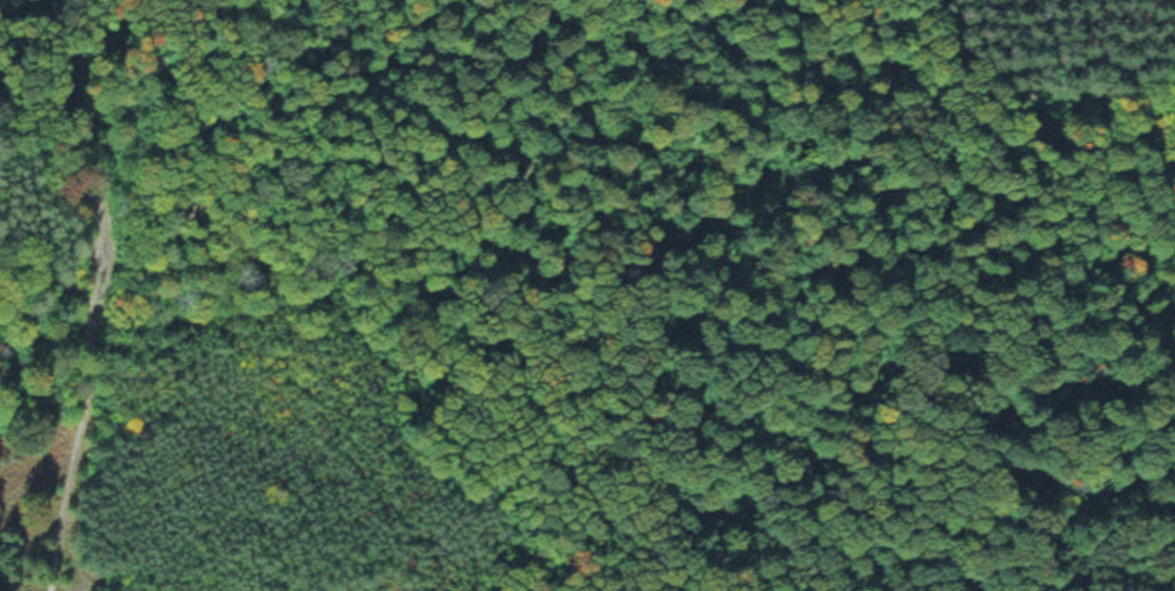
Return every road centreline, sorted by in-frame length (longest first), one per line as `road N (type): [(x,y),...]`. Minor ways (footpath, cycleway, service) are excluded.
road 1 (track): [(62,0),(93,151)]

